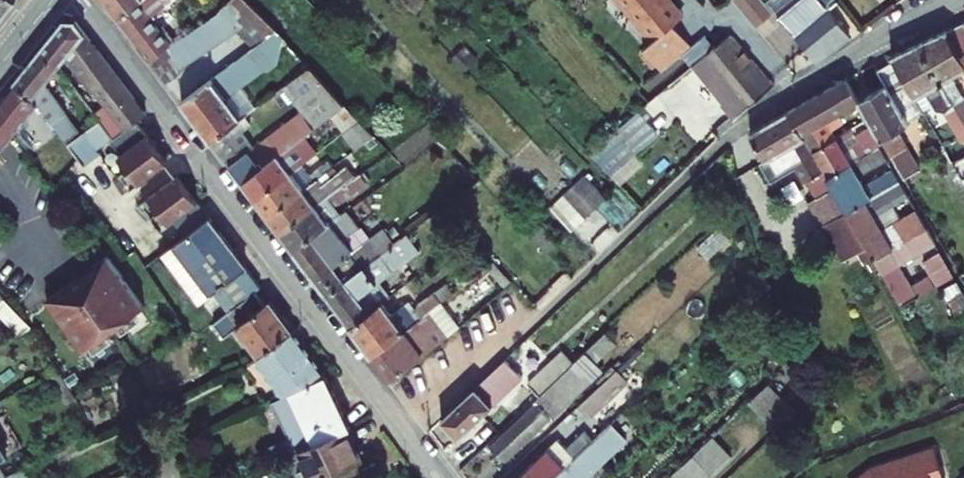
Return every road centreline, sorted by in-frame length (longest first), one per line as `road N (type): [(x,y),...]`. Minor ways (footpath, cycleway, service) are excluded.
road 1 (residential): [(81,0),(443,477)]
road 2 (residential): [(726,142),(874,43),(960,0)]

